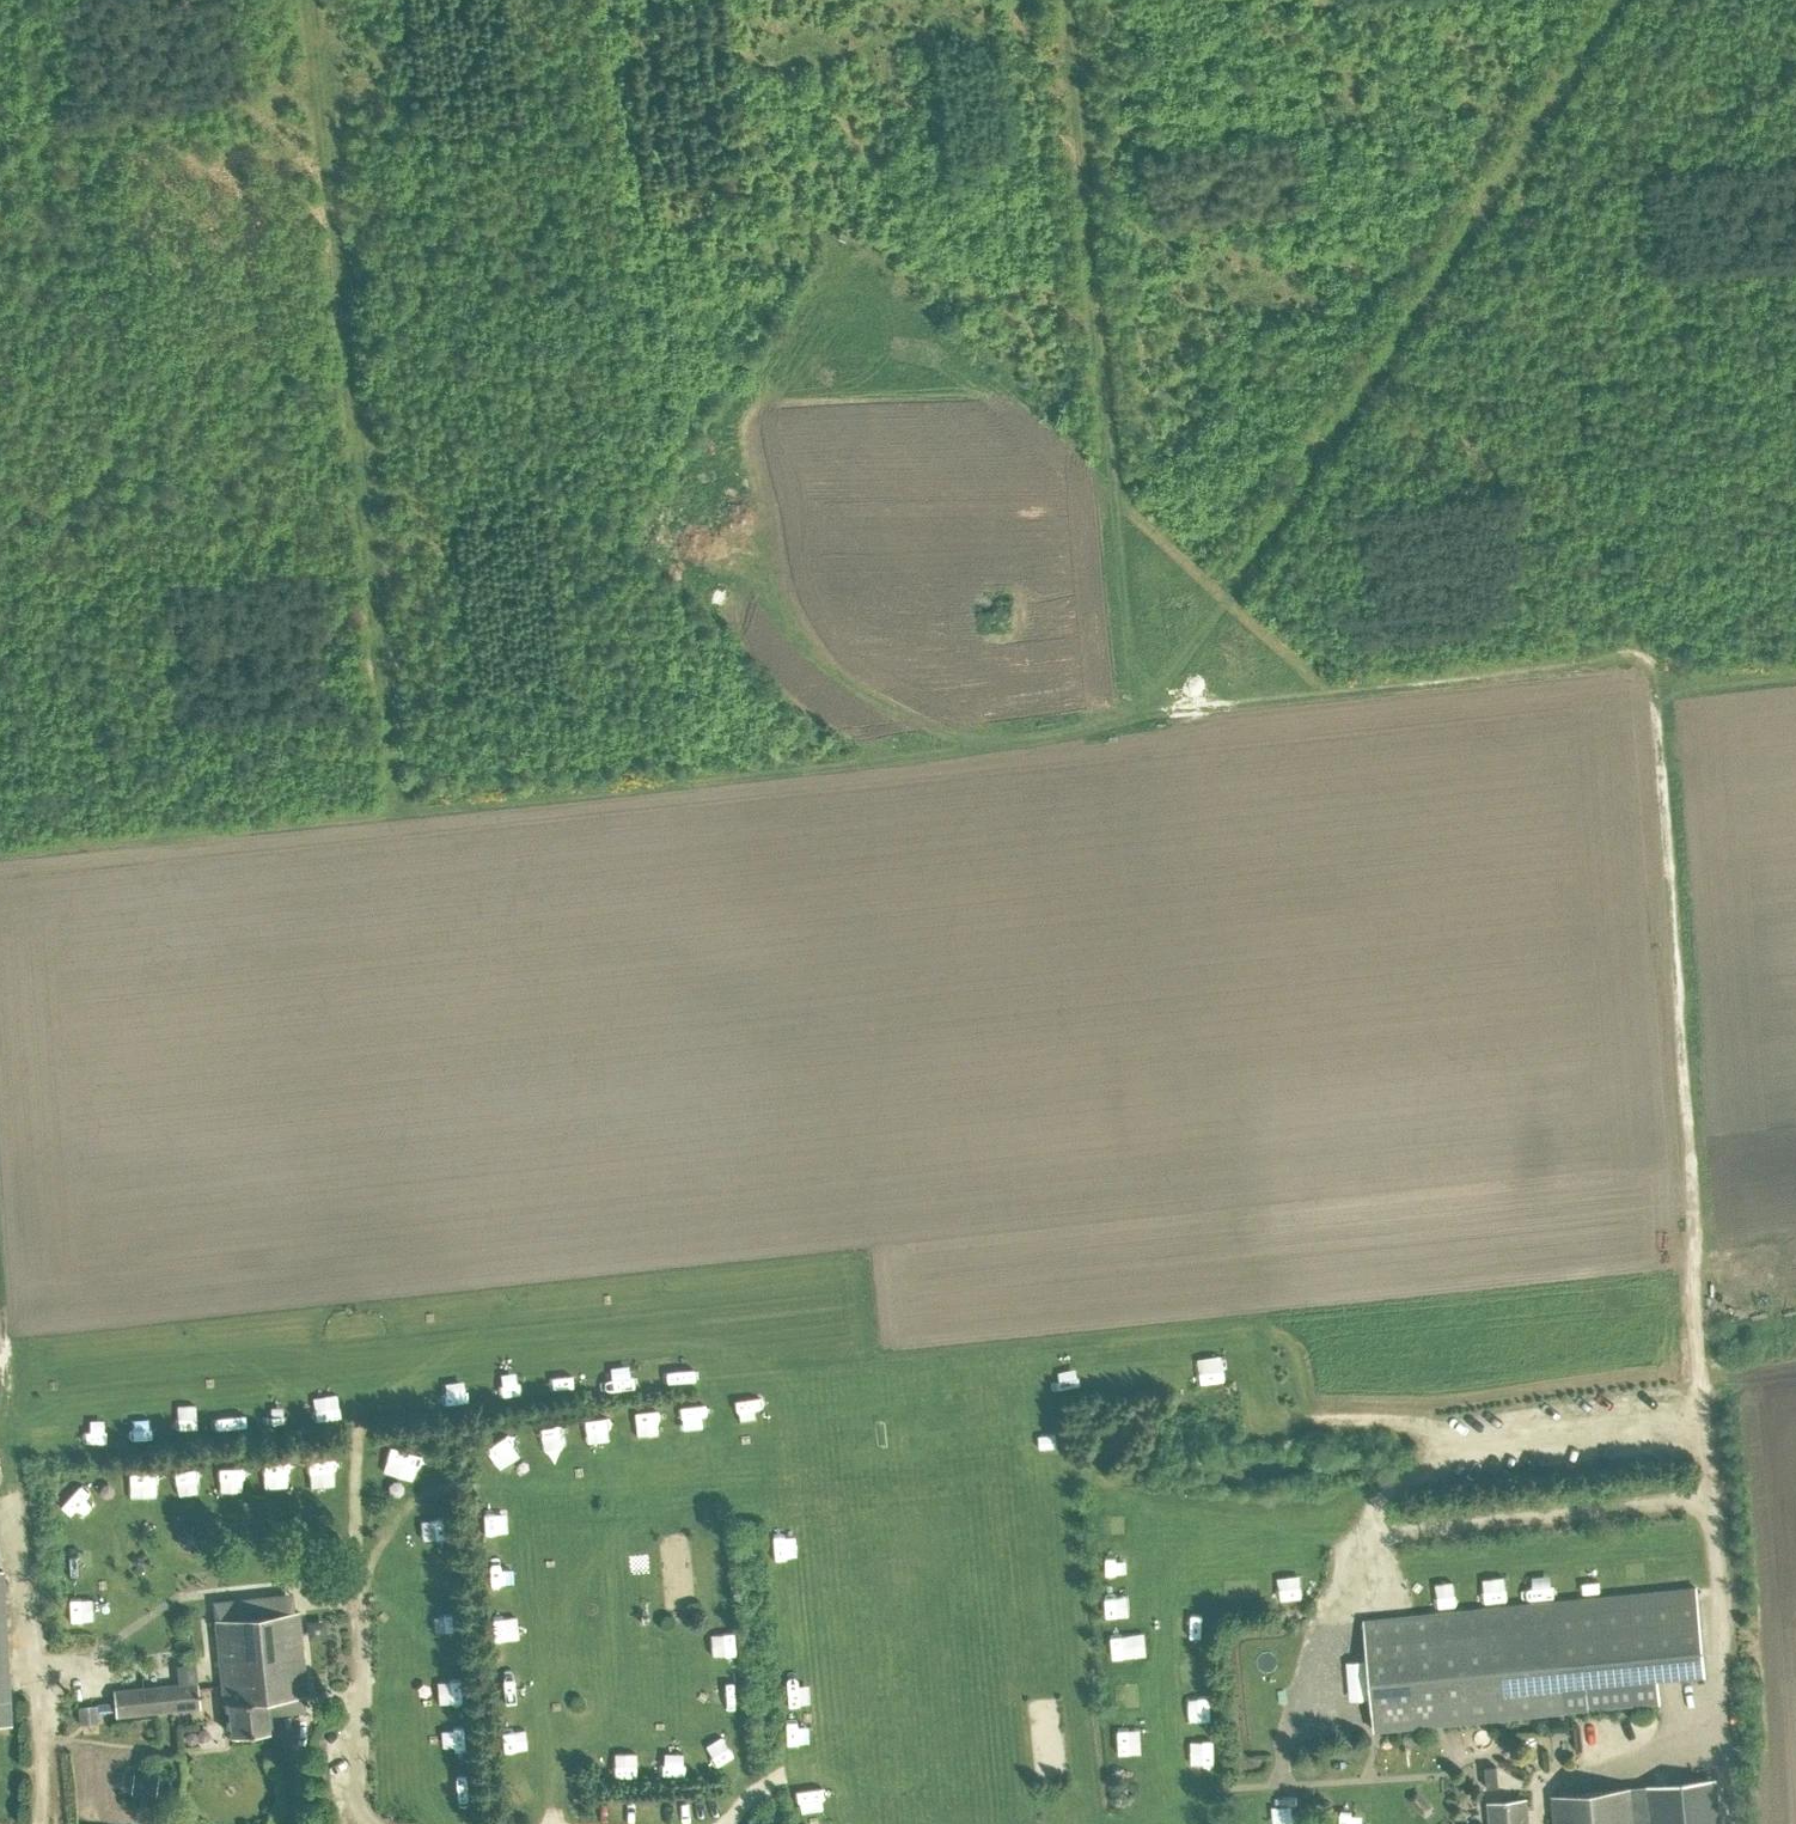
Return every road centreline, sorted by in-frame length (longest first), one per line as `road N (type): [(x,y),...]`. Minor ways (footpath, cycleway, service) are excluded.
road 1 (track): [(0,1254),(21,1412),(12,1523),(30,1672),(41,1701),(42,1823)]
road 2 (track): [(1368,1533),(1386,1495),(1444,1463),(1704,1439)]

